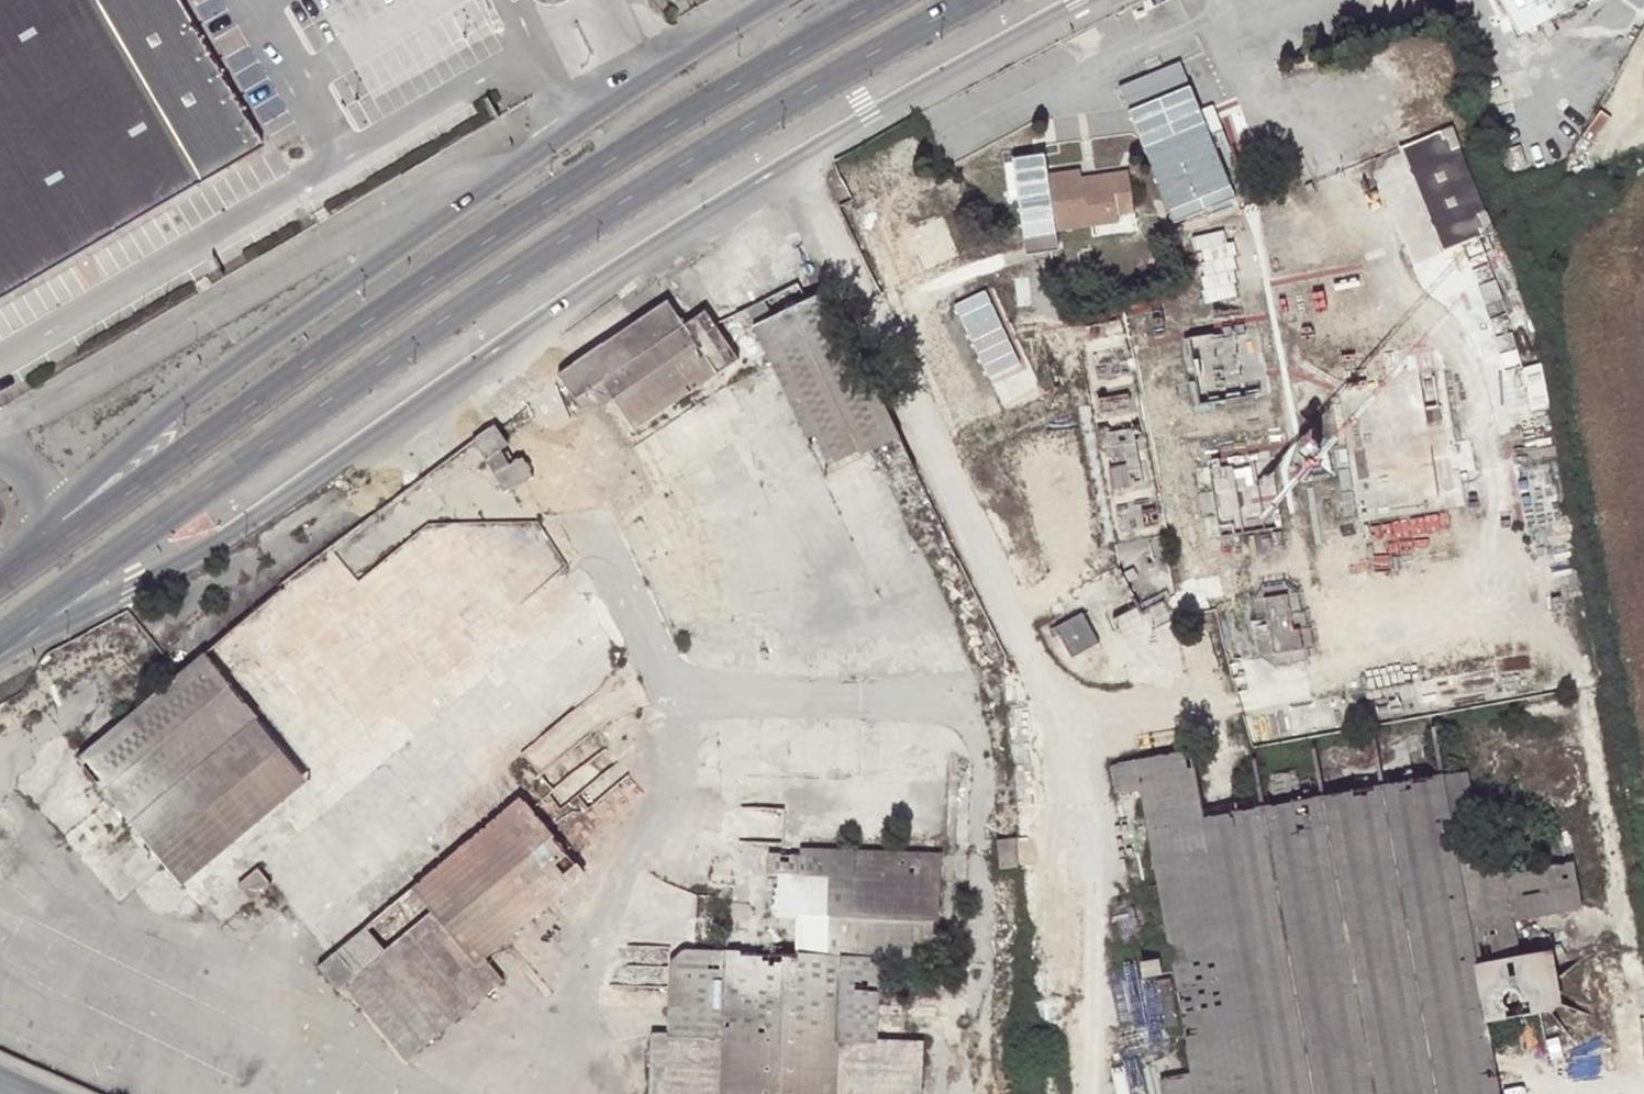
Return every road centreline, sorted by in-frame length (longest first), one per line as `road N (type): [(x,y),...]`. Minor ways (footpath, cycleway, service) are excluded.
road 1 (unclassified): [(0,647),(158,574),(869,116),(1084,0)]
road 2 (secondary): [(0,643),(169,516),(698,162),(975,0)]
road 3 (secondary): [(887,0),(660,134),(347,339),(0,582)]

